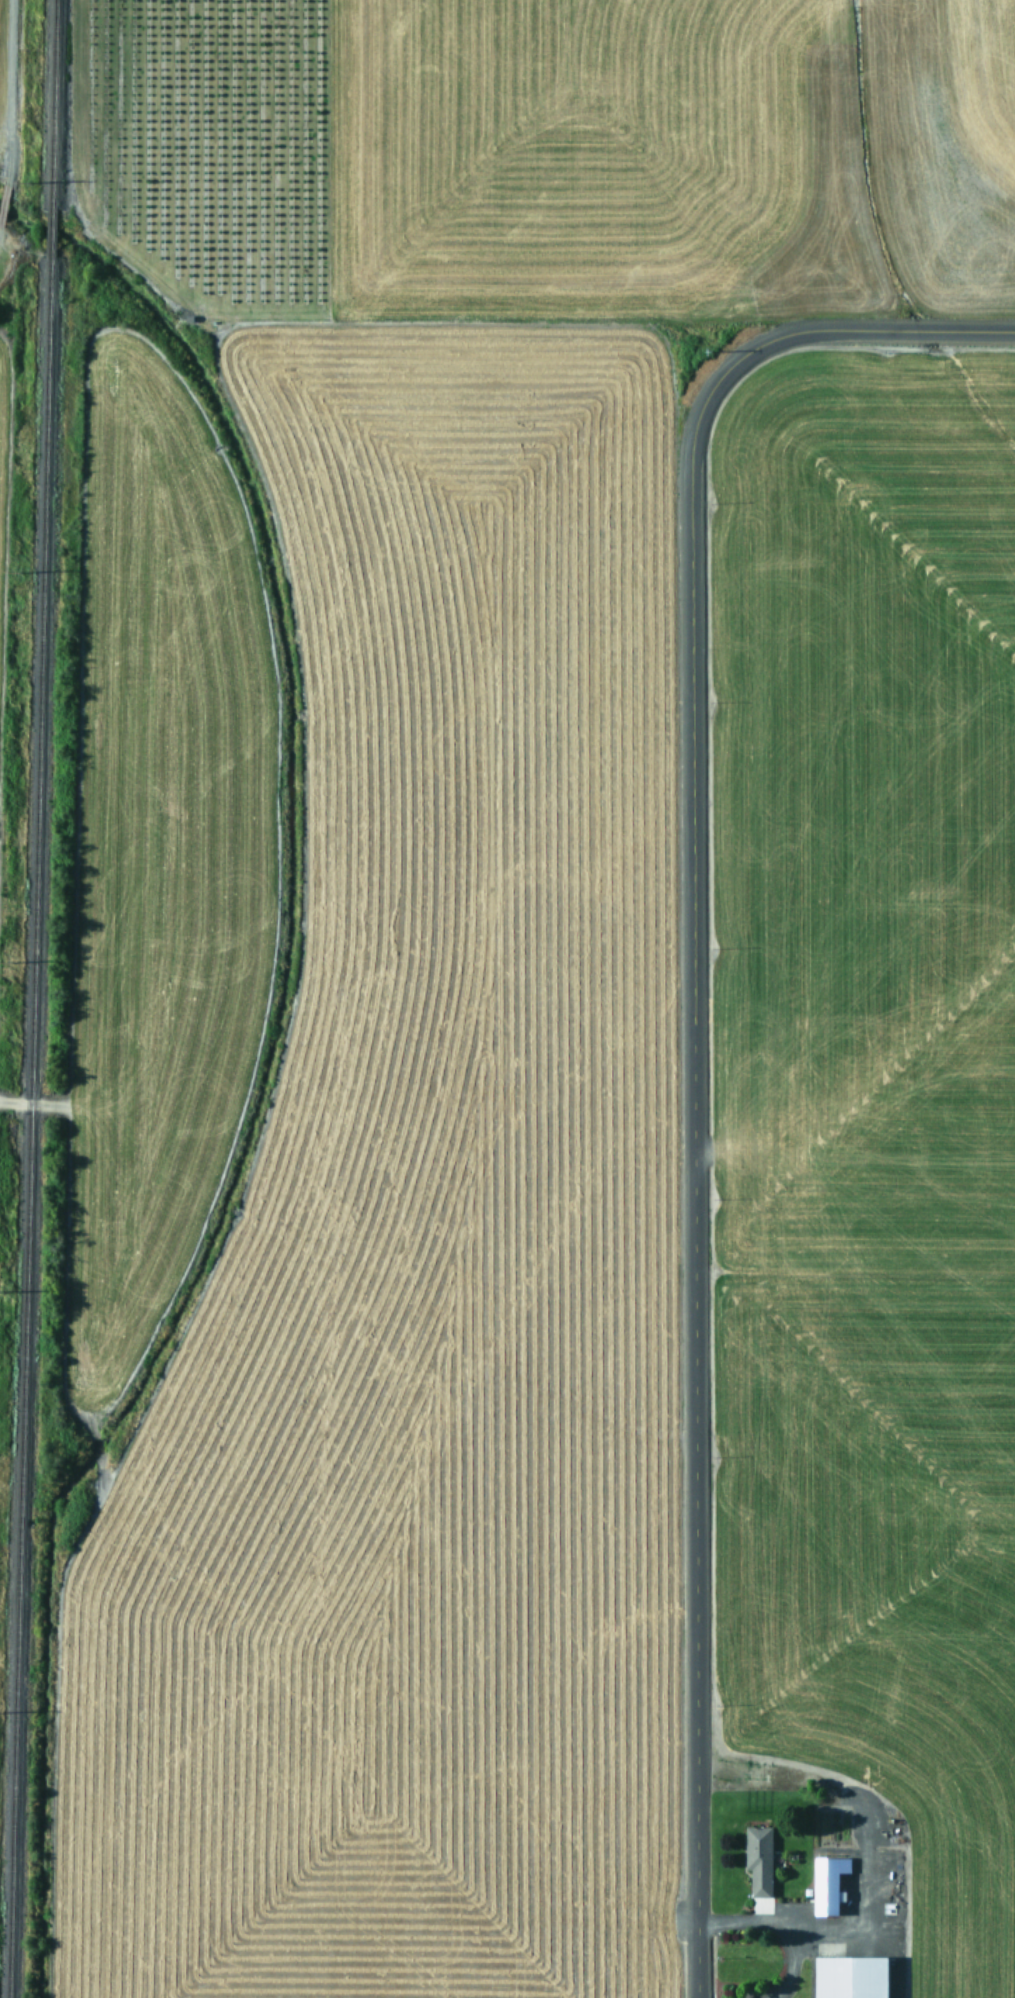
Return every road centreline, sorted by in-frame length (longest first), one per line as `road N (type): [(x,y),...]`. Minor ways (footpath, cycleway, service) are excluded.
road 1 (tertiary): [(692,1997),(686,439),(714,378),(775,338),(809,330),(1014,332)]

